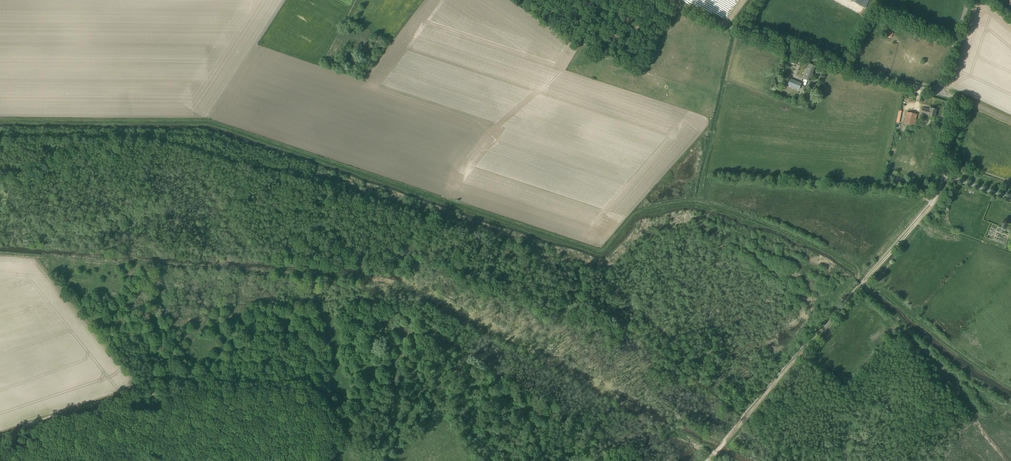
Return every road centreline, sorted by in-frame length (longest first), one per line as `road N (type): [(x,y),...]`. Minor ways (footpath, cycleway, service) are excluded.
road 1 (unclassified): [(936,93),(835,66),(661,0)]
road 2 (track): [(726,441),(865,283)]

